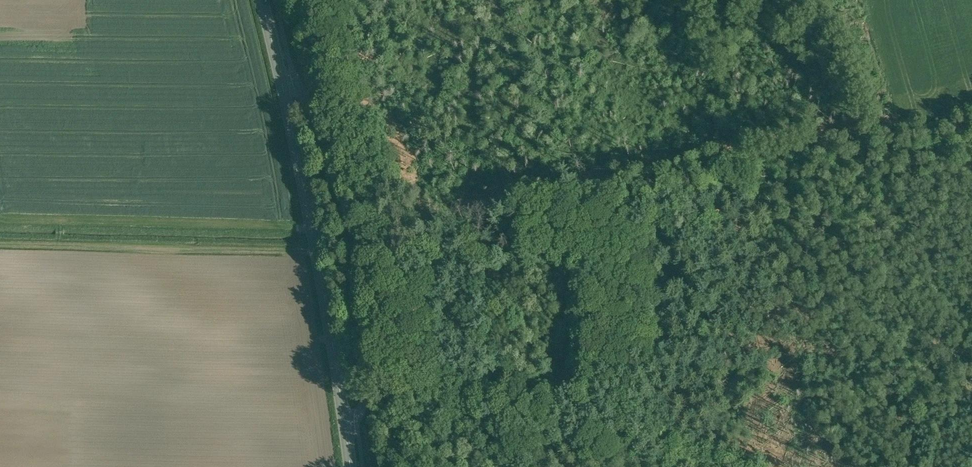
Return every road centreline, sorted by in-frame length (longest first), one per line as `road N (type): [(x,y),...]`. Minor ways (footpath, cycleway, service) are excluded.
road 1 (track): [(353,253),(832,156),(952,201),(971,199)]
road 2 (tertiary): [(261,0),(313,235),(350,466)]
road 3 (track): [(545,466),(602,403),(667,392),(654,192)]
road 4 (track): [(438,235),(455,466)]

